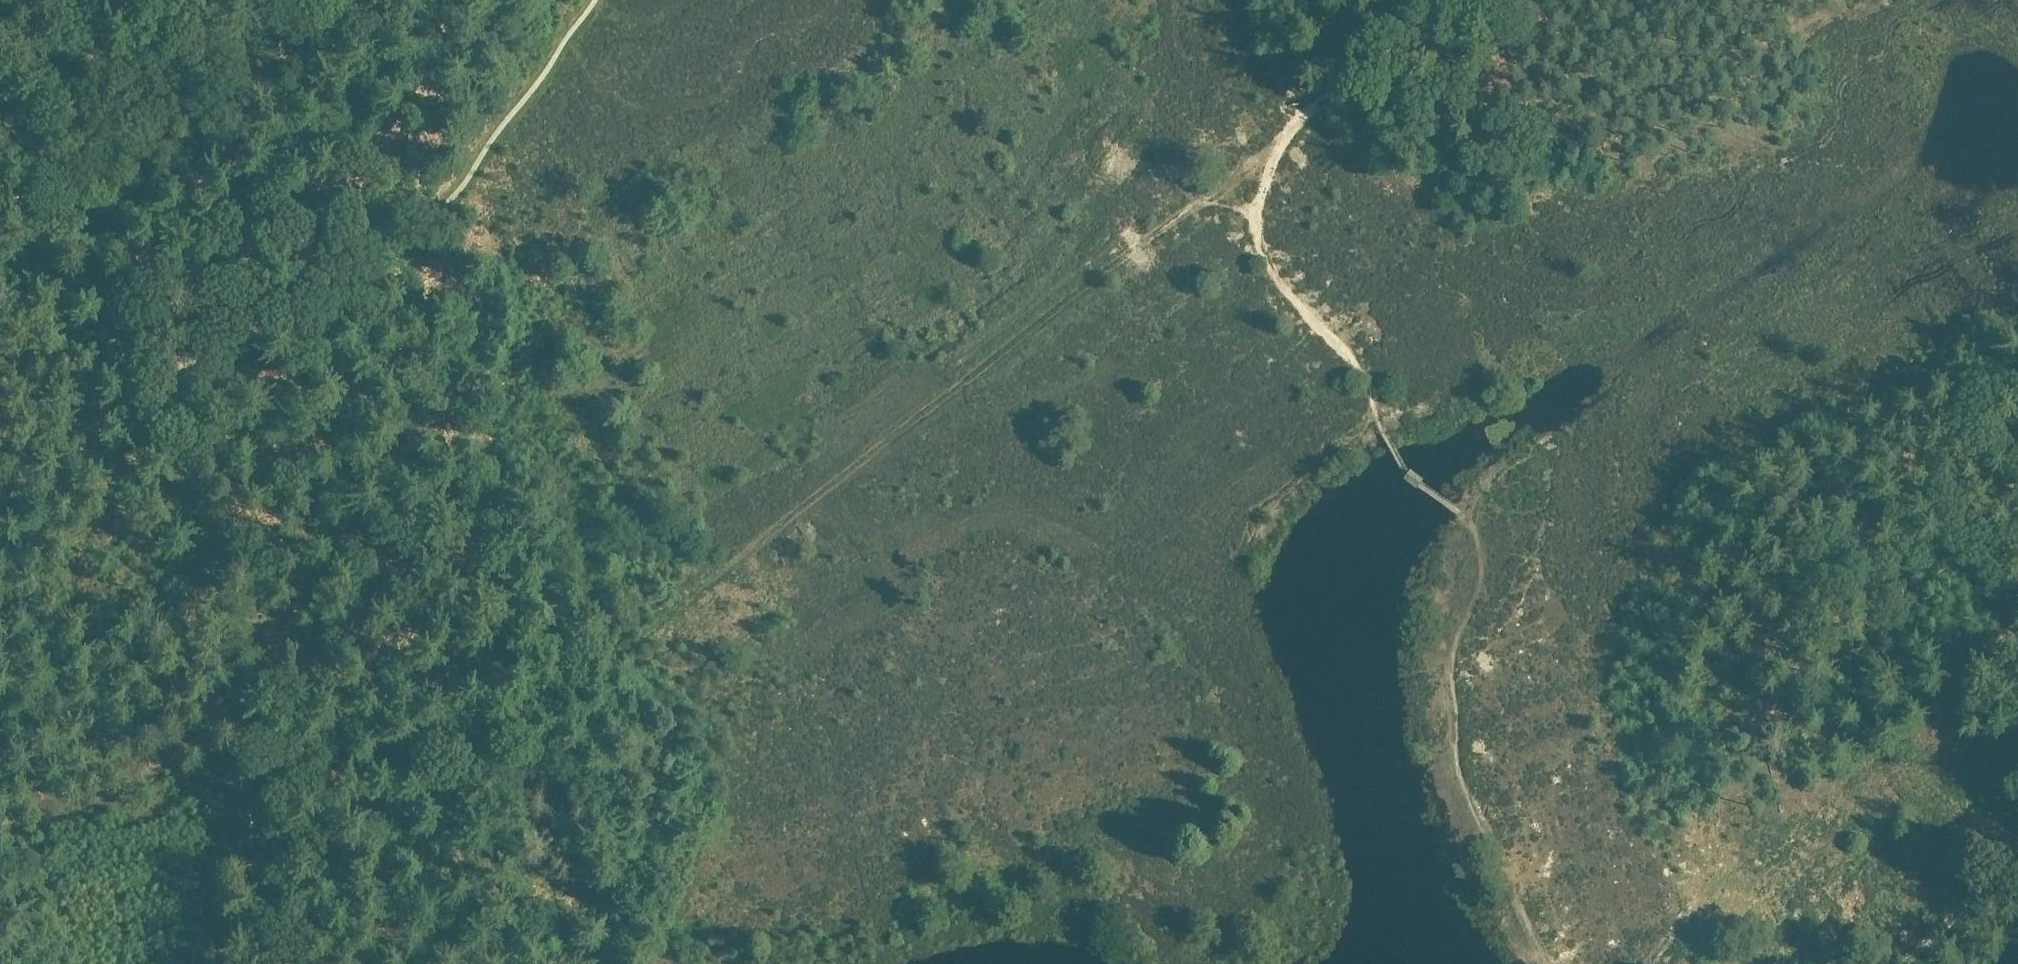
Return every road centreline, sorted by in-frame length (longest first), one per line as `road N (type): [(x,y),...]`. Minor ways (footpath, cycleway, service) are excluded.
road 1 (track): [(234,963),(181,506),(91,256),(0,119)]
road 2 (track): [(0,85),(110,30),(149,0)]
road 3 (track): [(2017,852),(1904,963)]

